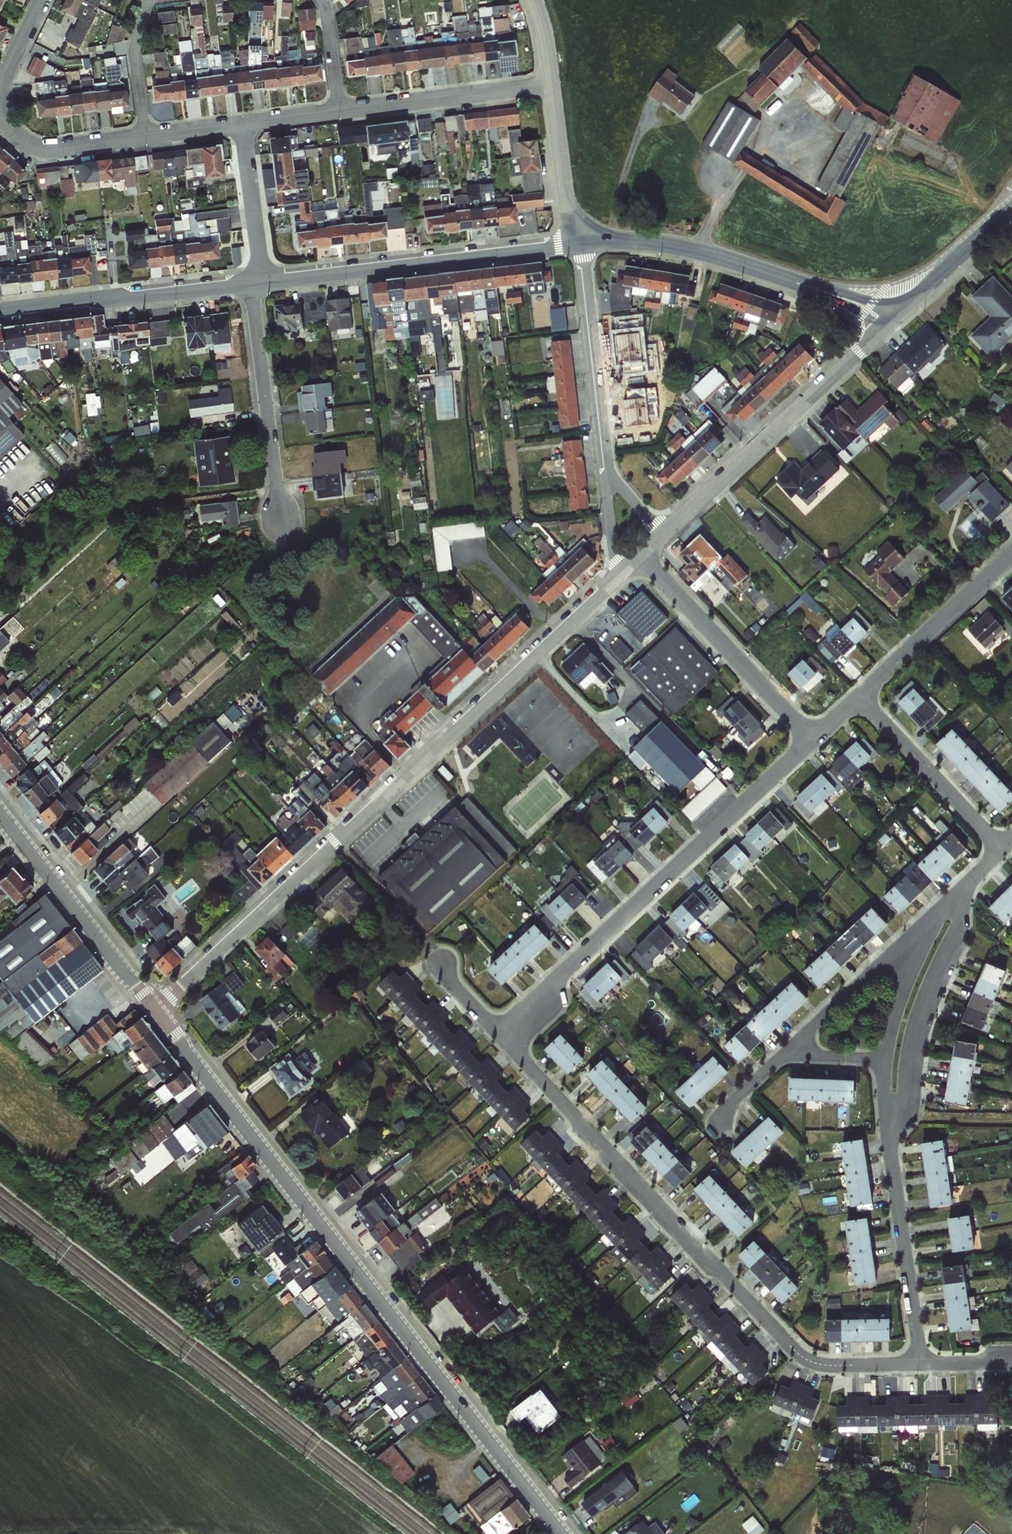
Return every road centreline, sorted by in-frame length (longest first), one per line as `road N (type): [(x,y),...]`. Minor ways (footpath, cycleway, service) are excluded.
road 1 (tertiary): [(561,1533),(155,1011)]
road 2 (residential): [(624,572),(155,1011)]
road 3 (residential): [(499,1034),(788,1343),(833,1365),(925,1362)]
road 4 (residential): [(813,738),(499,1034)]
road 5 (residential): [(580,243),(666,244),(893,318)]
road 6 (residential): [(262,283),(580,243)]
road 7 (residential): [(893,318),(664,534)]
road 8 (residential): [(925,1362),(891,1169),(893,1107)]
road 9 (residential): [(0,313),(251,284)]
road 10 (tertiary): [(0,813),(155,1011)]
road 11 (residential): [(641,558),(813,738)]
road 12 (residential): [(251,284),(280,522)]
road 13 (residential): [(580,243),(606,470)]
road 14 (residential): [(893,1107),(908,1096),(925,1007),(958,929),(954,905)]
road 15 (residential): [(551,84),(338,111)]
road 16 (residential): [(1011,553),(858,697)]
road 17 (residential): [(1001,849),(858,697)]
road 18 (residential): [(145,137),(35,146),(5,122),(2,83)]
road 19 (residential): [(926,929),(811,1027),(797,1054)]
road 20 (residential): [(551,84),(580,243)]
road 21 (residential): [(1011,209),(893,318)]
road 22 (residential): [(244,124),(262,283)]
road 23 (residential): [(149,0),(134,54),(145,137)]
road 24 (residential): [(926,929),(883,1060)]

